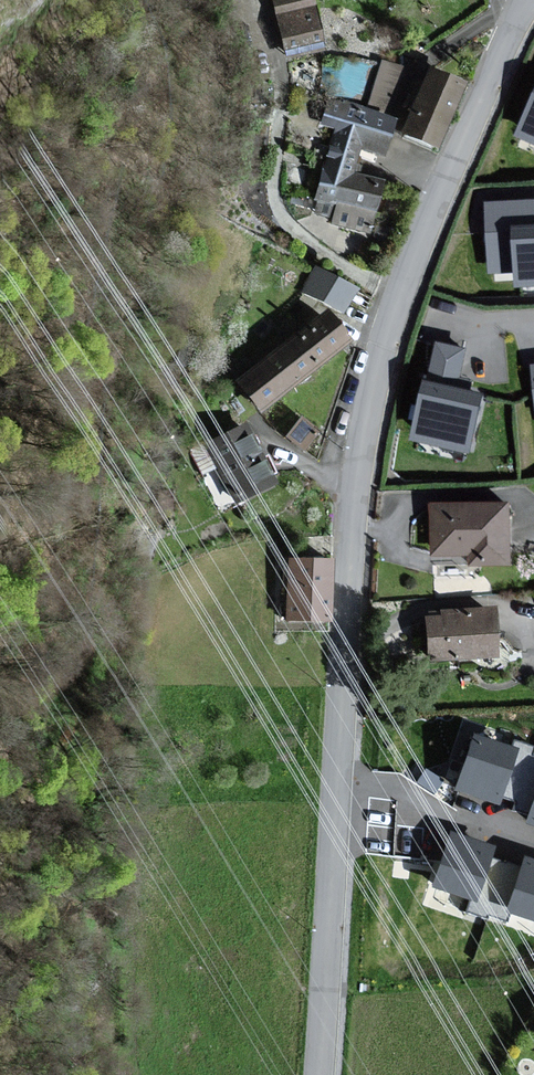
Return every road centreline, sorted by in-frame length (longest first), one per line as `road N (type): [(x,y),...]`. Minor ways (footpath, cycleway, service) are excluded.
road 1 (unclassified): [(531,0),(398,301),(366,416),(349,539),(321,1074)]

